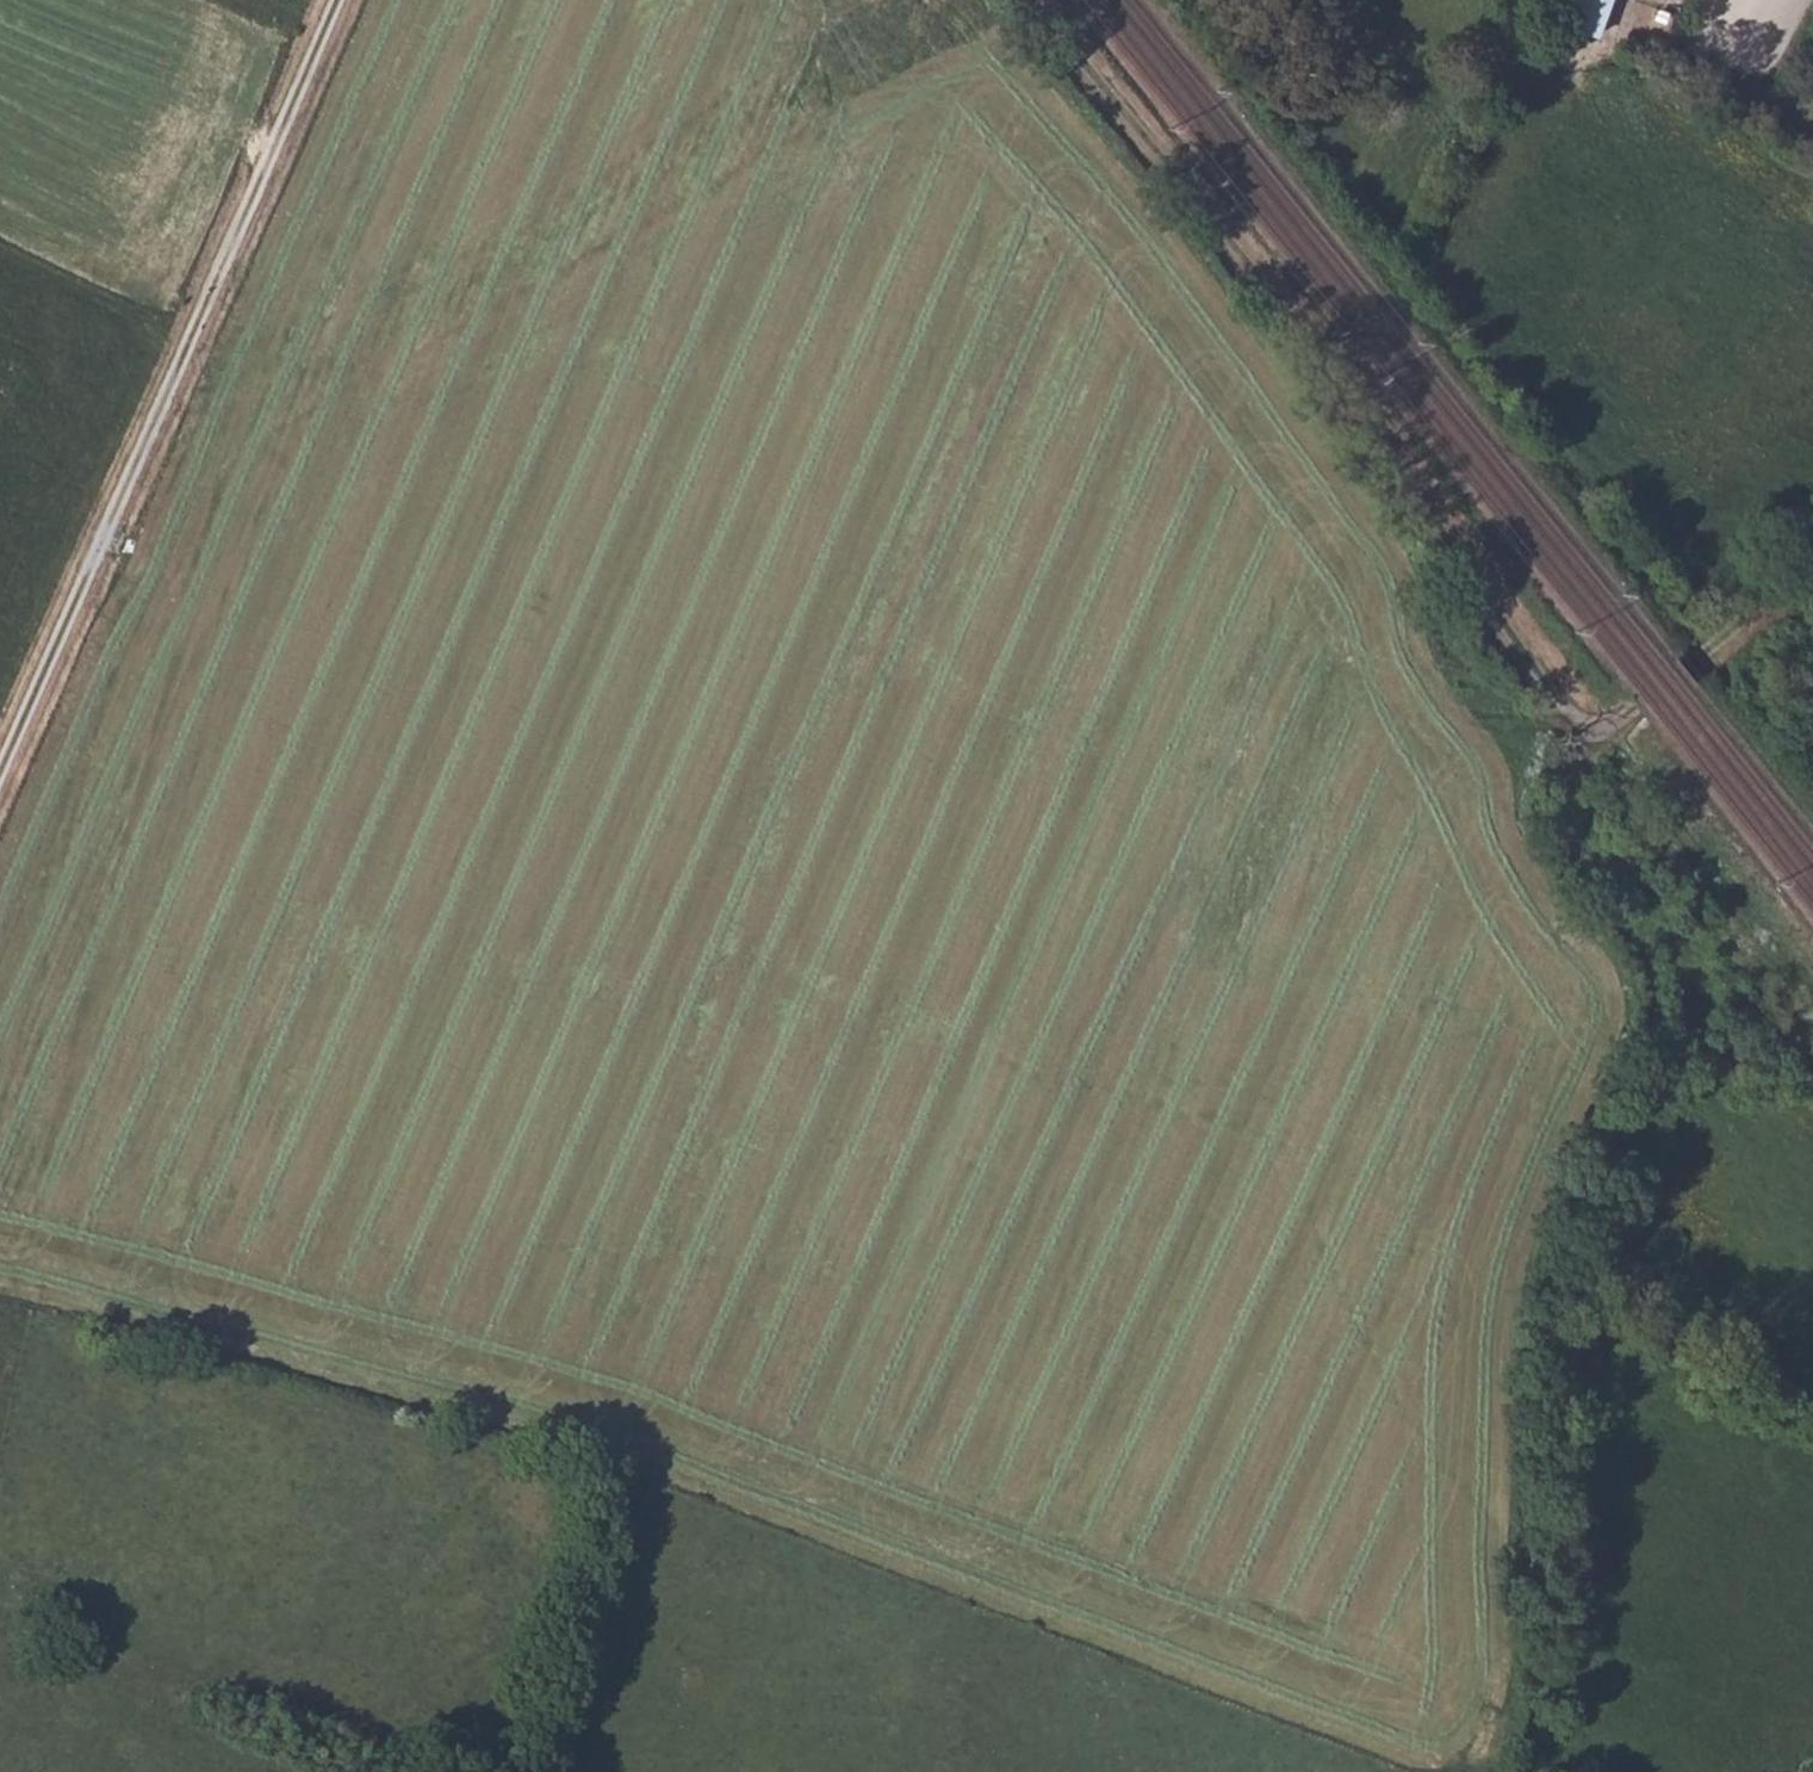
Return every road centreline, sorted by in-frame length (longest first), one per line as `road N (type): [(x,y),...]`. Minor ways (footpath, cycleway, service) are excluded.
road 1 (track): [(0,777),(337,0)]
road 2 (track): [(1812,537),(1699,664)]

